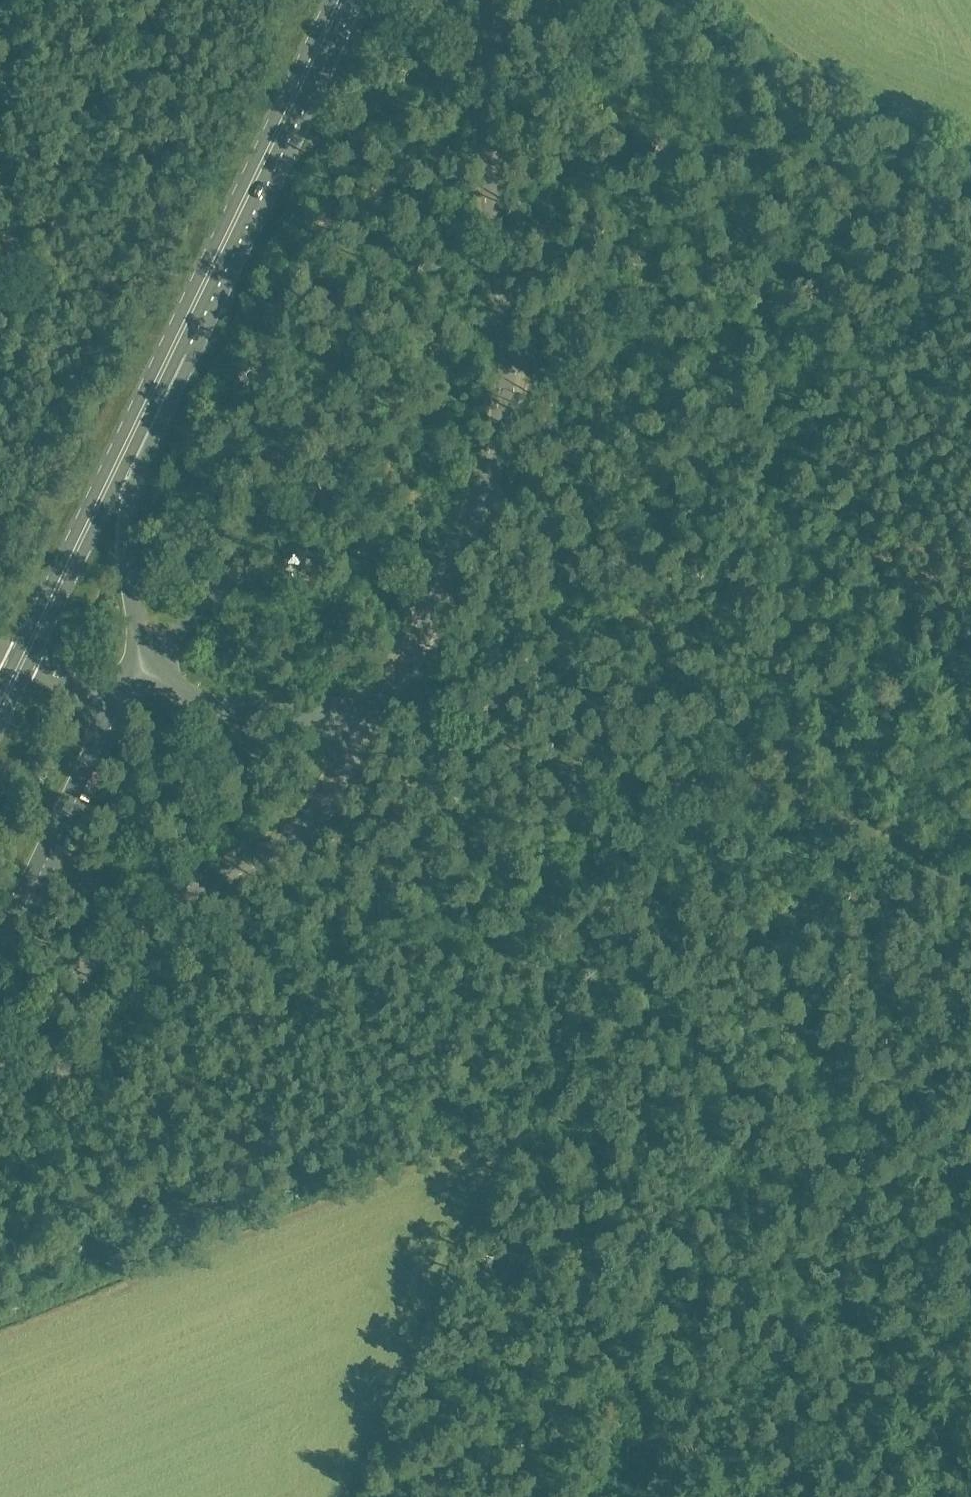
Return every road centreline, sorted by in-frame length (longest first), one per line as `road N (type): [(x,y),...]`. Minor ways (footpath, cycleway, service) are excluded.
road 1 (unclassified): [(366,728),(454,560),(497,443),(507,350),(487,147),(501,0)]
road 2 (unclassified): [(0,1066),(83,970),(127,933),(293,833),(366,728)]
road 3 (primary): [(133,432),(339,0)]
road 4 (primary): [(0,940),(113,701)]
road 5 (primary): [(23,658),(133,432)]
road 6 (unclassified): [(145,664),(213,706),(366,728)]
road 7 (primary): [(145,664),(125,539),(133,432)]

